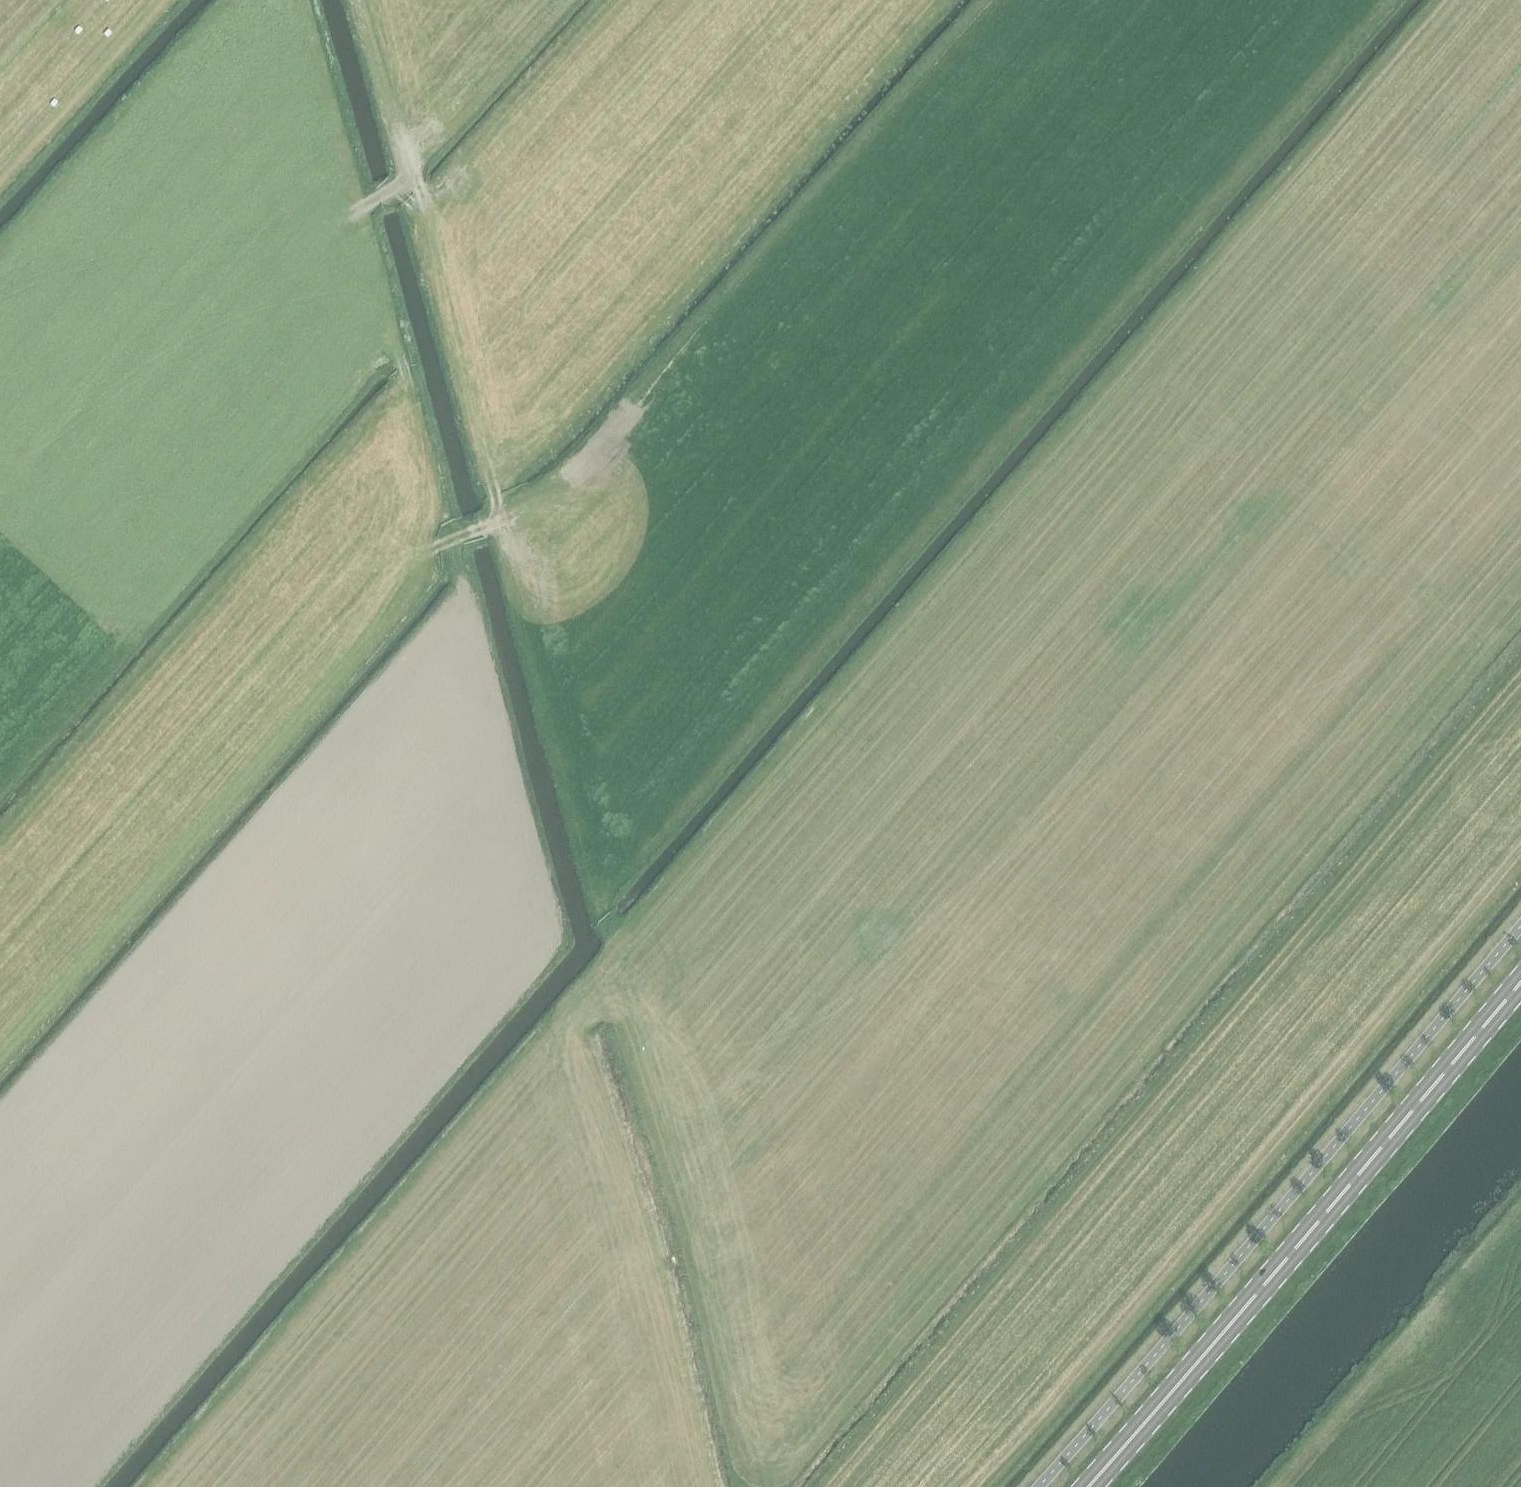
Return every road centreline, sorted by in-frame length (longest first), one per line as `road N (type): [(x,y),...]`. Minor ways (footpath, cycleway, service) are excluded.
road 1 (primary): [(1087,1486),(1520,983)]

